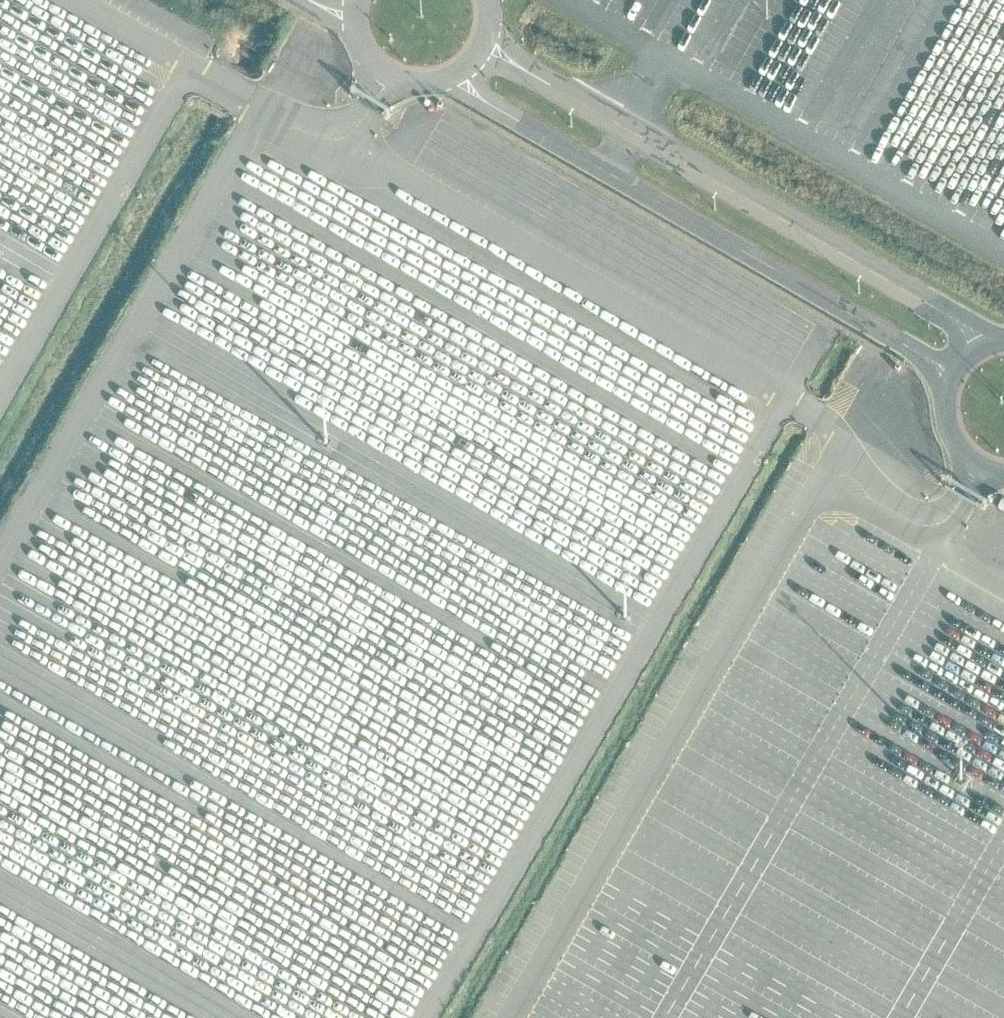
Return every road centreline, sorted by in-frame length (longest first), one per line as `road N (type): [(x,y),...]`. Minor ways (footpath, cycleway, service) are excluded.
road 1 (unclassified): [(844,442),(367,155),(315,152),(249,119)]
road 2 (unclassified): [(819,485),(510,1017)]
road 3 (unclassified): [(485,49),(955,322),(978,347)]
road 4 (unclassified): [(0,553),(249,119)]
road 5 (unclassified): [(249,119),(263,110),(74,0)]
road 6 (unclassified): [(1003,590),(819,485)]
road 7 (unclassified): [(978,347),(950,376),(945,426),(969,463),(1003,478)]
road 8 (unclassified): [(356,30),(377,70),(412,87),(458,79),(485,49)]

